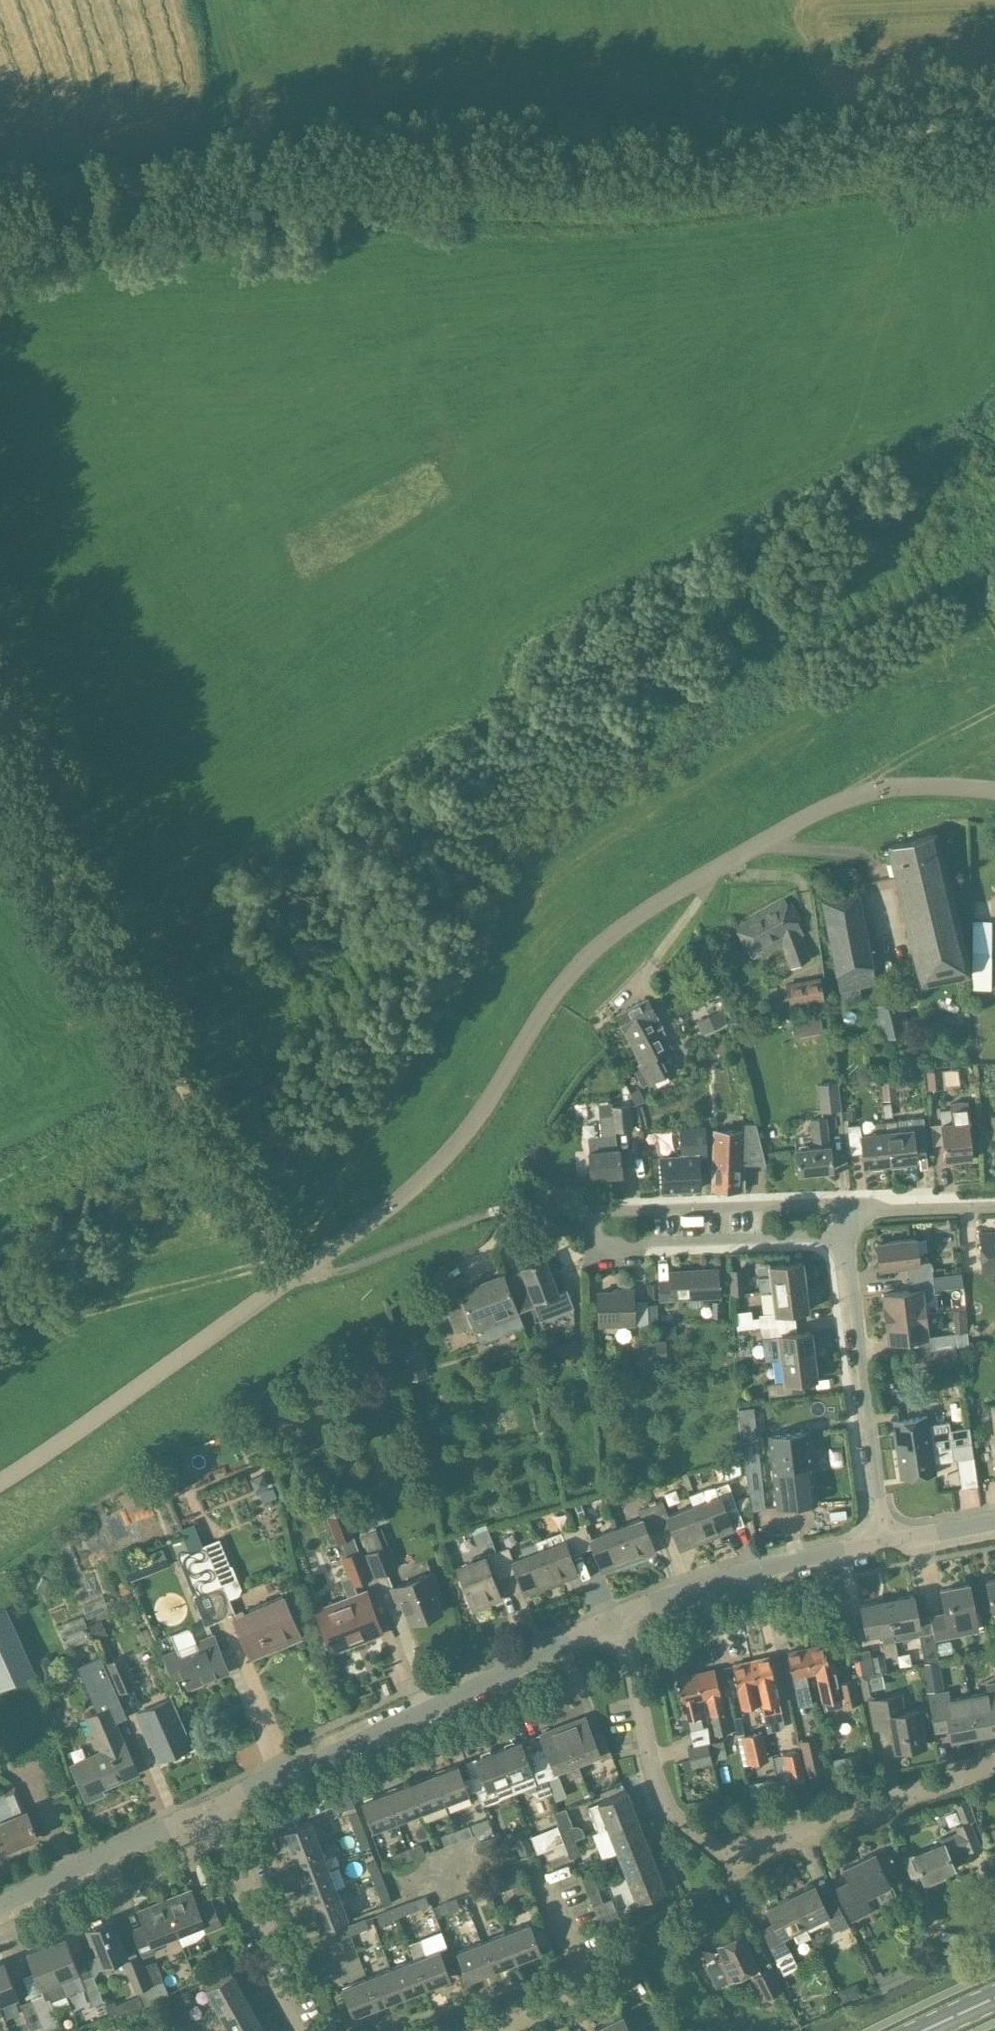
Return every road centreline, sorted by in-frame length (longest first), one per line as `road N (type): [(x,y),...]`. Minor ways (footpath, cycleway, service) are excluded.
road 1 (track): [(994,124),(945,126),(802,169),(712,176),(0,179)]
road 2 (unclassified): [(296,1274),(393,1212),(446,1163),(584,958),(651,906),(859,794),(926,785),(994,792)]
road 3 (track): [(296,1274),(0,780)]
road 4 (residential): [(994,1766),(889,1808),(855,1806),(748,1857),(730,1857),(671,1812),(650,1768),(613,1621)]
road 5 (unclassified): [(211,1811),(613,1621)]
road 6 (unclassified): [(0,1484),(296,1274)]
road 7 (residential): [(846,1236),(886,1540)]
road 8 (residential): [(589,1211),(591,1245),(846,1236)]
road 9 (unclassified): [(613,1621),(731,1574),(886,1540)]
road 10 (residential): [(857,1215),(828,1204),(589,1211)]
road 11 (residential): [(299,2030),(277,1988),(272,1940),(243,1893),(211,1811)]
road 12 (unclassified): [(0,1911),(211,1811)]
road 13 (residential): [(539,1875),(572,1950),(586,1956),(581,1974),(571,1994),(497,2030)]
road 14 (track): [(191,1102),(0,1202)]
road 15 (unclassified): [(489,1211),(346,1270),(296,1274)]
road 16 (residential): [(857,1215),(994,1206)]

